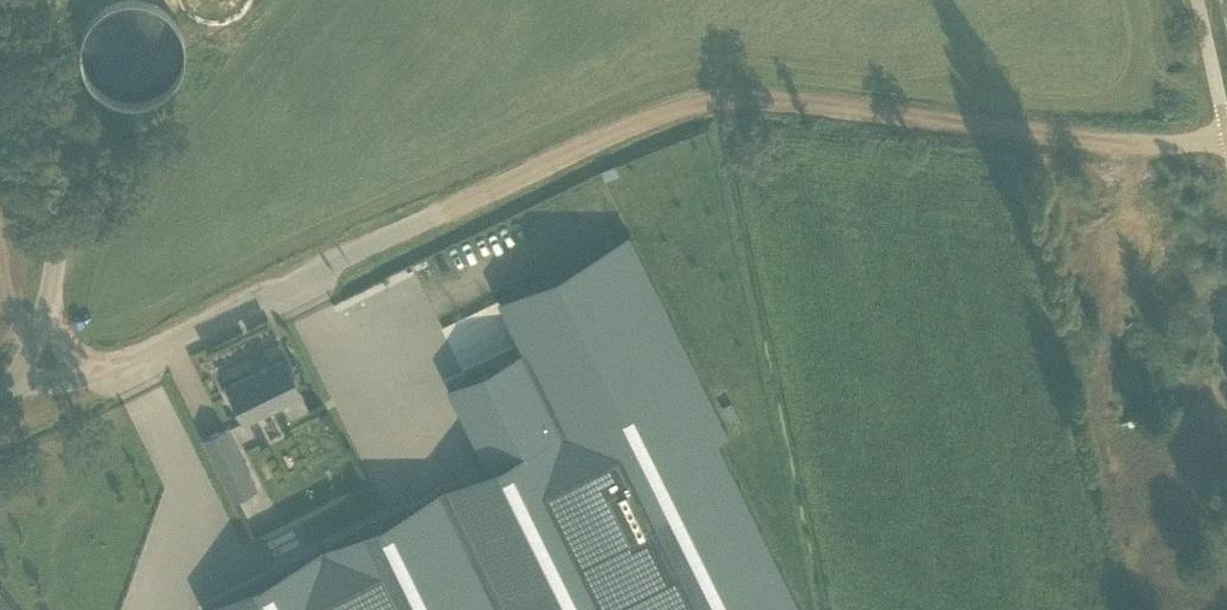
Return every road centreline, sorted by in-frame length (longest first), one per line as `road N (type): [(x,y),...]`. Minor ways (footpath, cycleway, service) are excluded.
road 1 (track): [(1226,137),(1126,146),(774,98),(697,103),(611,129),(286,285)]
road 2 (unclassified): [(39,372),(58,259),(54,179),(6,0)]
road 3 (unclassified): [(39,372),(136,355),(286,285)]

